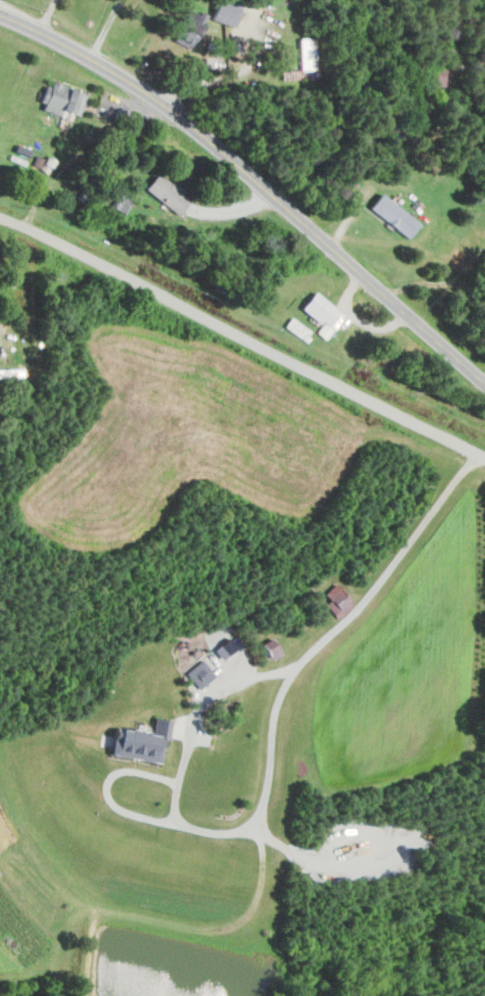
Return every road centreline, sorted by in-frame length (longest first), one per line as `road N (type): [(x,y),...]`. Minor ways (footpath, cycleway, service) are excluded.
road 1 (primary): [(0,14),(145,91),(484,383)]
road 2 (residential): [(251,341),(0,221)]
road 3 (residential): [(484,459),(251,341)]

